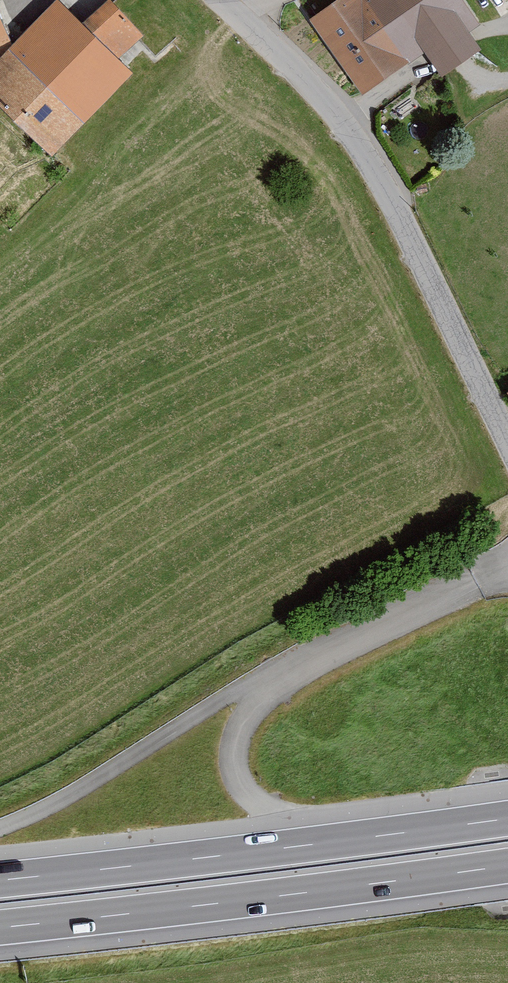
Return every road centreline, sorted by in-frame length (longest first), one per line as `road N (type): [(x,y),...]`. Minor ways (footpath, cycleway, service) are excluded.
road 1 (unclassified): [(507,443),(363,152),(307,81),(220,0)]
road 2 (motorway): [(0,927),(507,866)]
road 3 (motorway): [(507,819),(0,880)]

